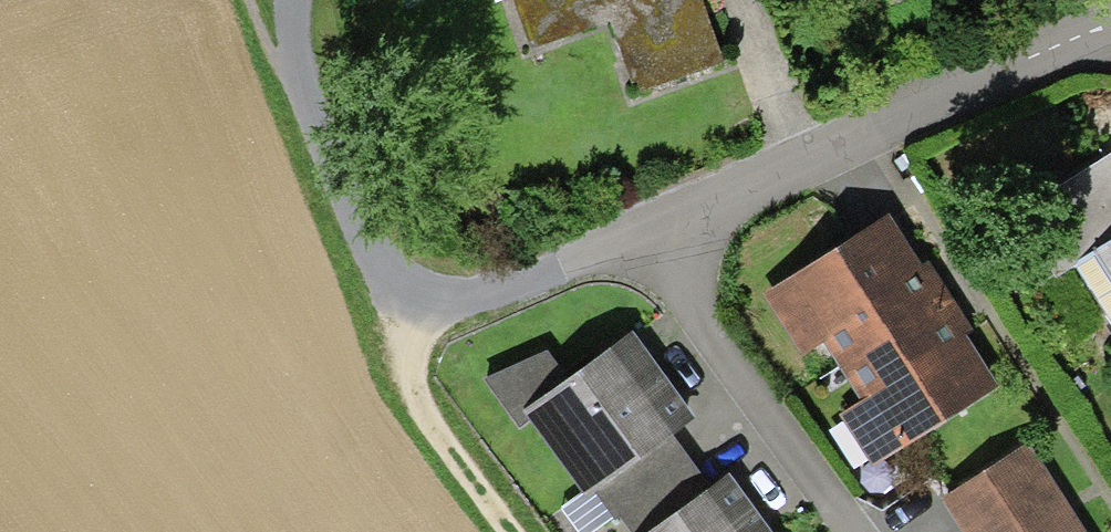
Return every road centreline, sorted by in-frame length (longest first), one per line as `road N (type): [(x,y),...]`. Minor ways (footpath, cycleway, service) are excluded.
road 1 (residential): [(1110,28),(635,242),(417,319)]
road 2 (track): [(502,531),(415,415),(402,361),(417,319)]

